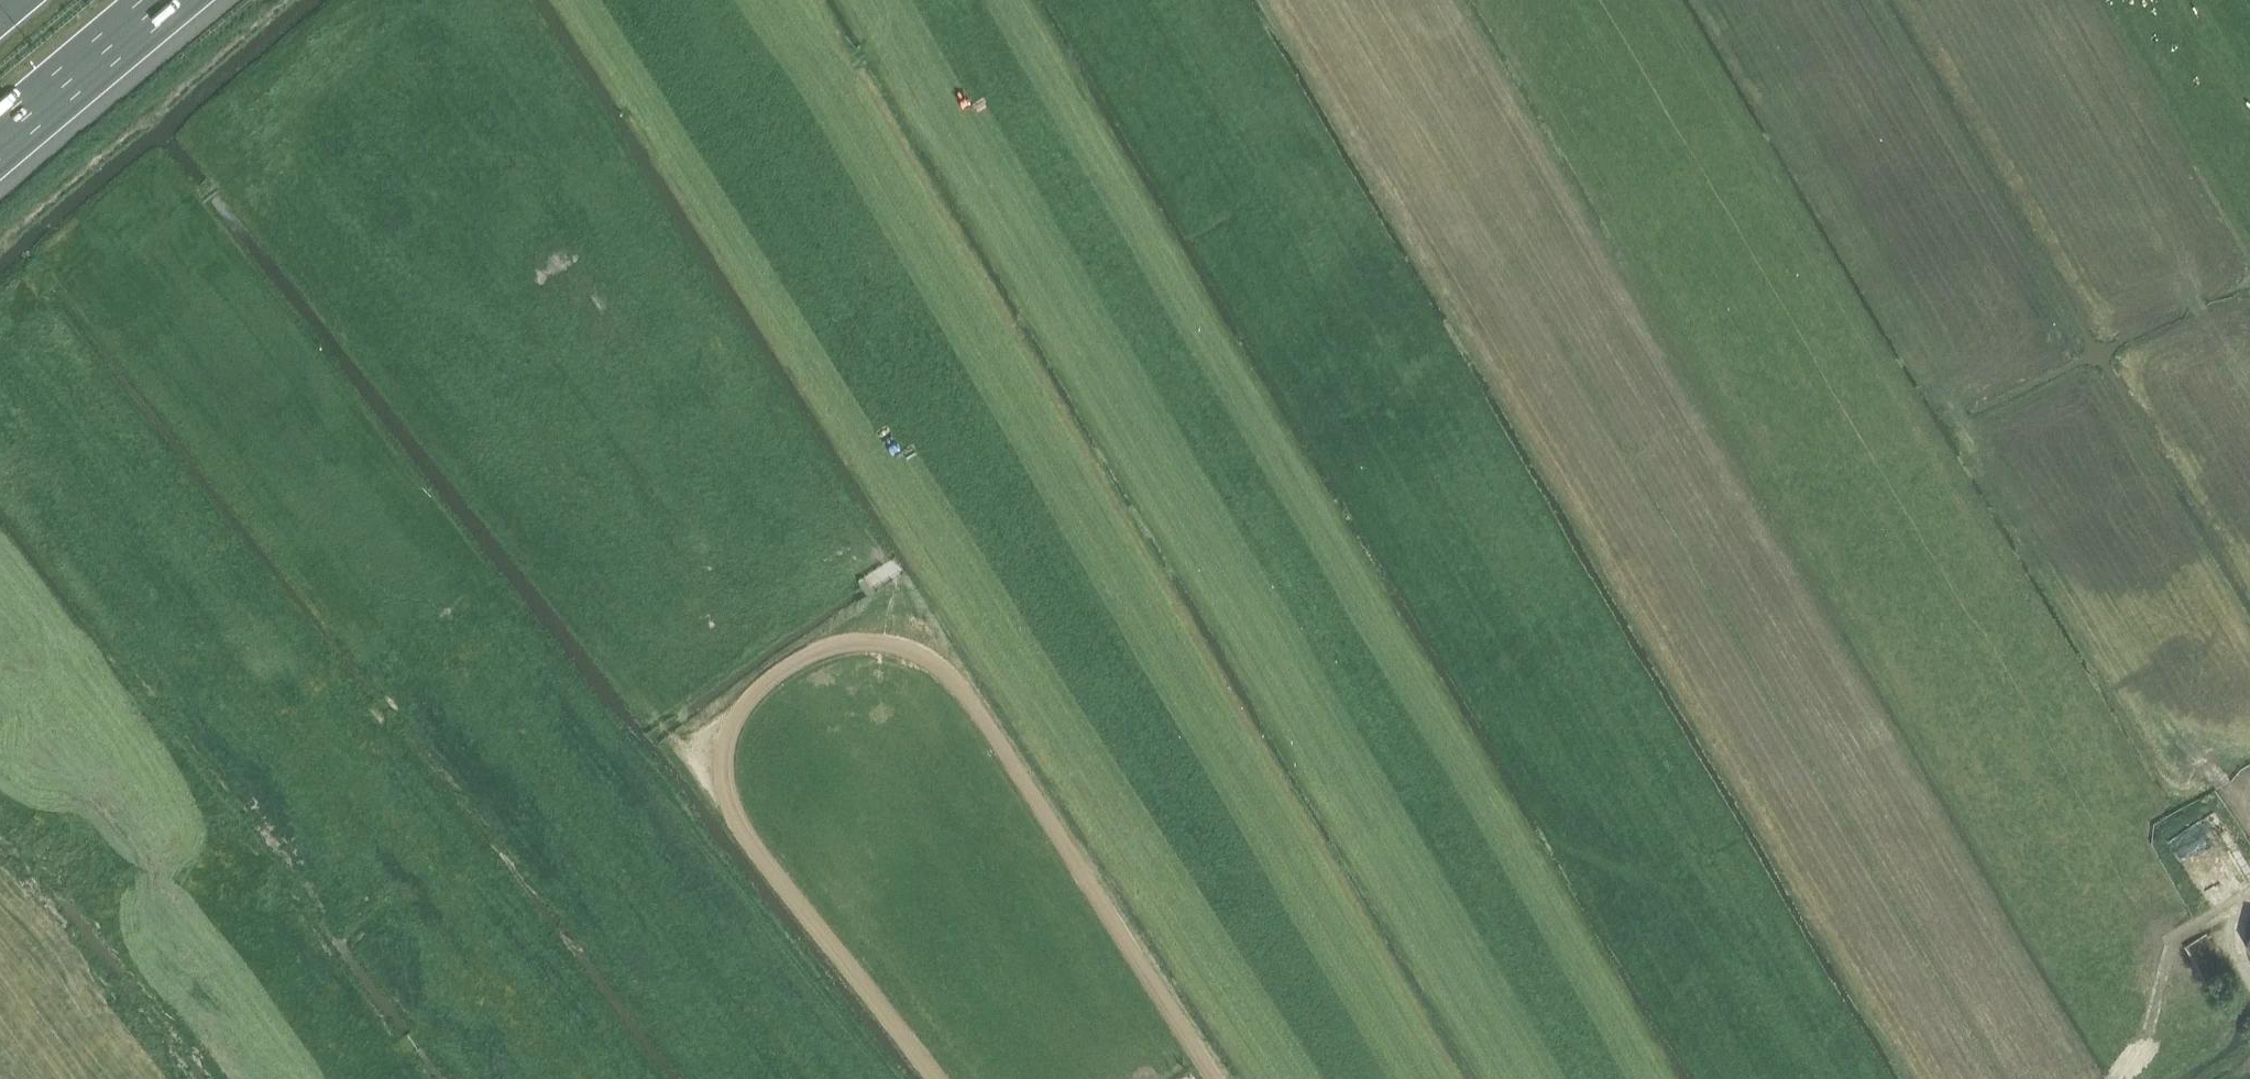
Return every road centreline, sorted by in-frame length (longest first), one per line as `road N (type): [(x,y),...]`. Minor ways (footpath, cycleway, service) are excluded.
road 1 (motorway): [(0,141),(167,0)]
road 2 (track): [(2147,1025),(2180,939),(2249,900)]

